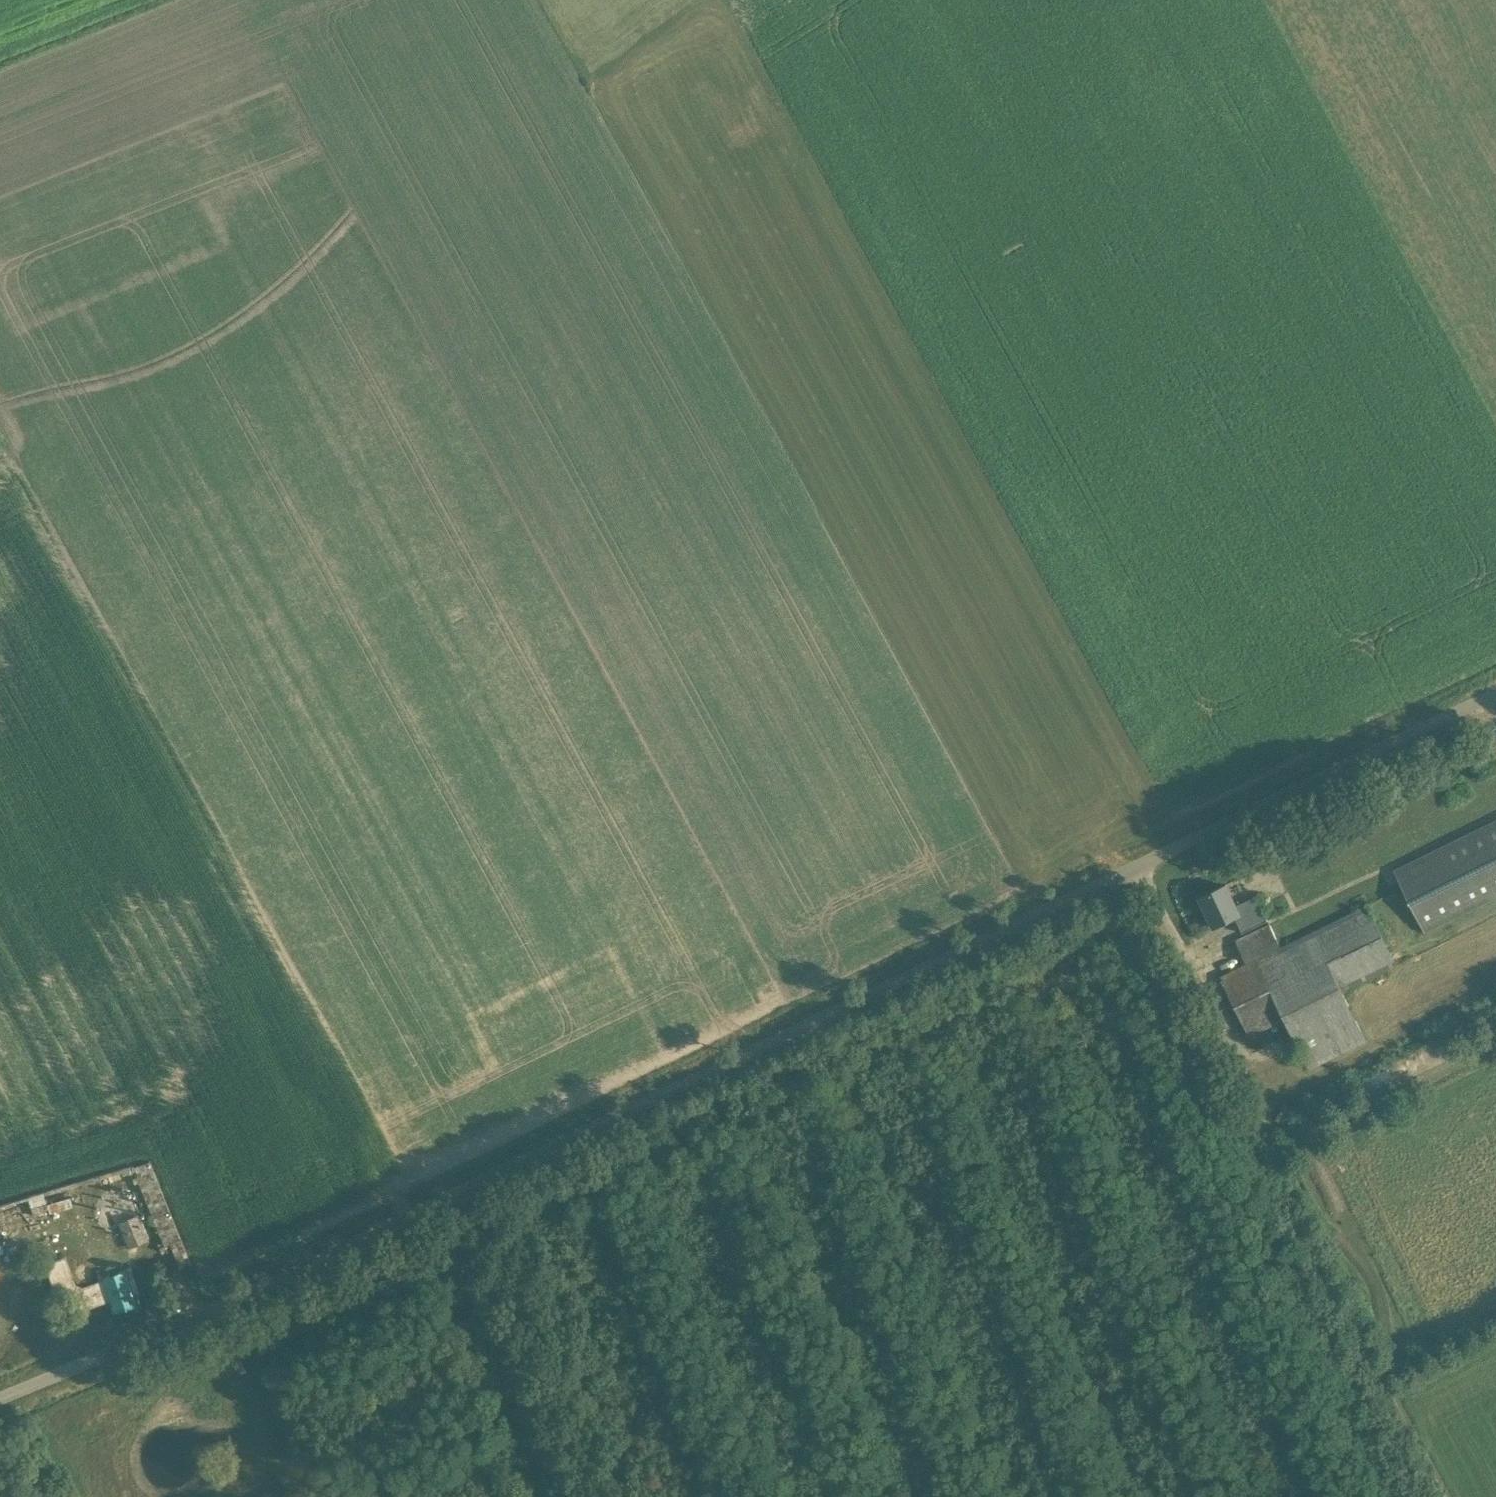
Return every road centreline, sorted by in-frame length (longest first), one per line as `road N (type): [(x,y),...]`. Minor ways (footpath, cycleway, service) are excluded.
road 1 (unclassified): [(0,1386),(700,1065),(1495,674)]

